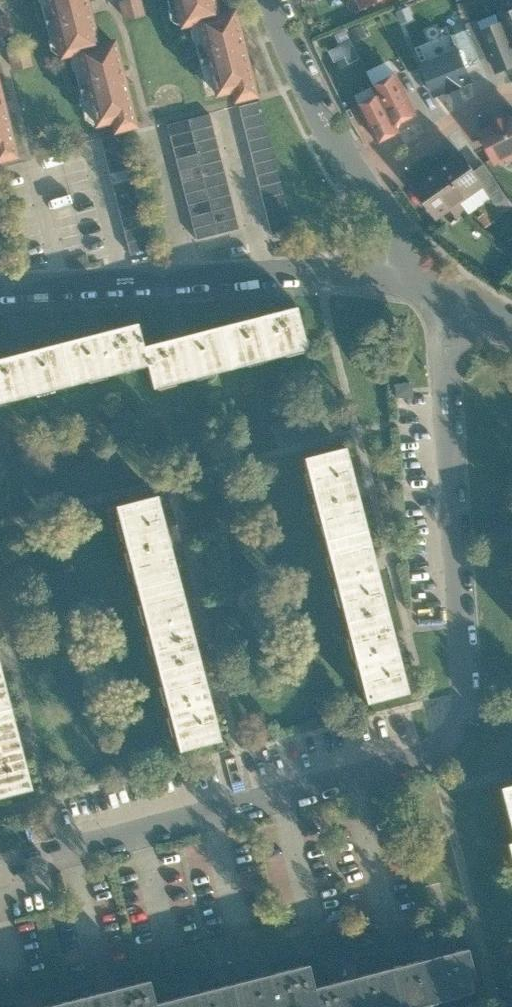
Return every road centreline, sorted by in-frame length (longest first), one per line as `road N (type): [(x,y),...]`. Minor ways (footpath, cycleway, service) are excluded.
road 1 (residential): [(0,866),(355,779),(431,757),(455,737),(460,721),(441,300)]
road 2 (residential): [(406,282),(361,274),(0,287)]
road 3 (residential): [(371,188),(313,97),(270,0)]
road 4 (residential): [(371,188),(463,117),(511,93)]

